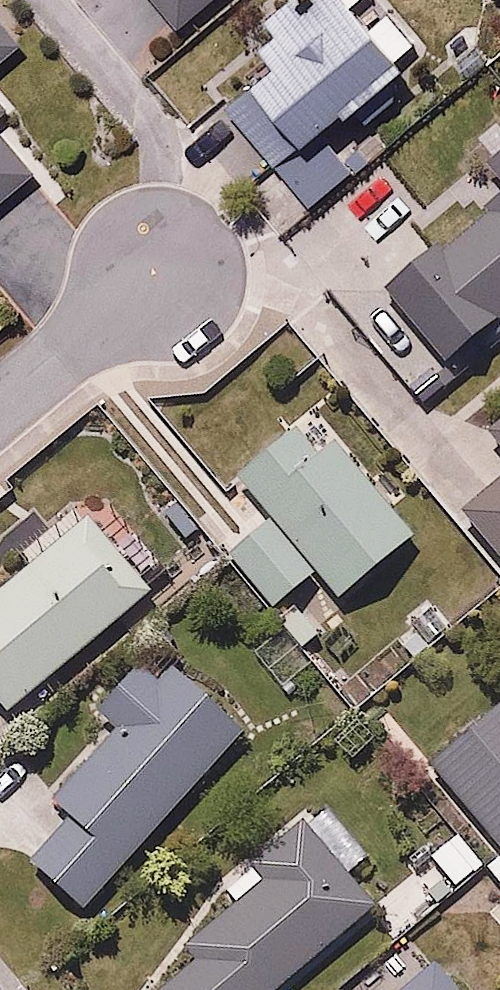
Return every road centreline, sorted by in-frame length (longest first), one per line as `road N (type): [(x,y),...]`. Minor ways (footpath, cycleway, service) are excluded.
road 1 (residential): [(0,413),(158,279)]

